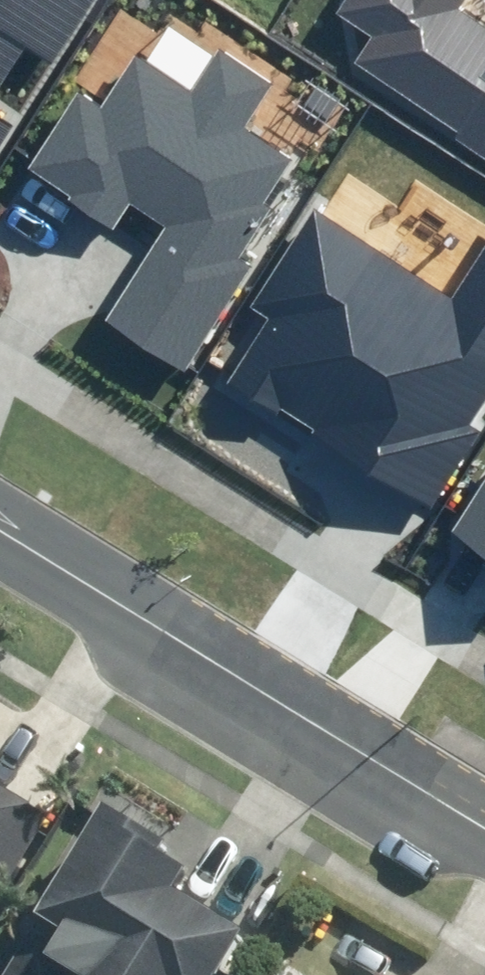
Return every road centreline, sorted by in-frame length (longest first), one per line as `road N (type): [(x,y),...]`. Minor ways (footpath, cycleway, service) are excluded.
road 1 (tertiary): [(484,801),(0,509)]

